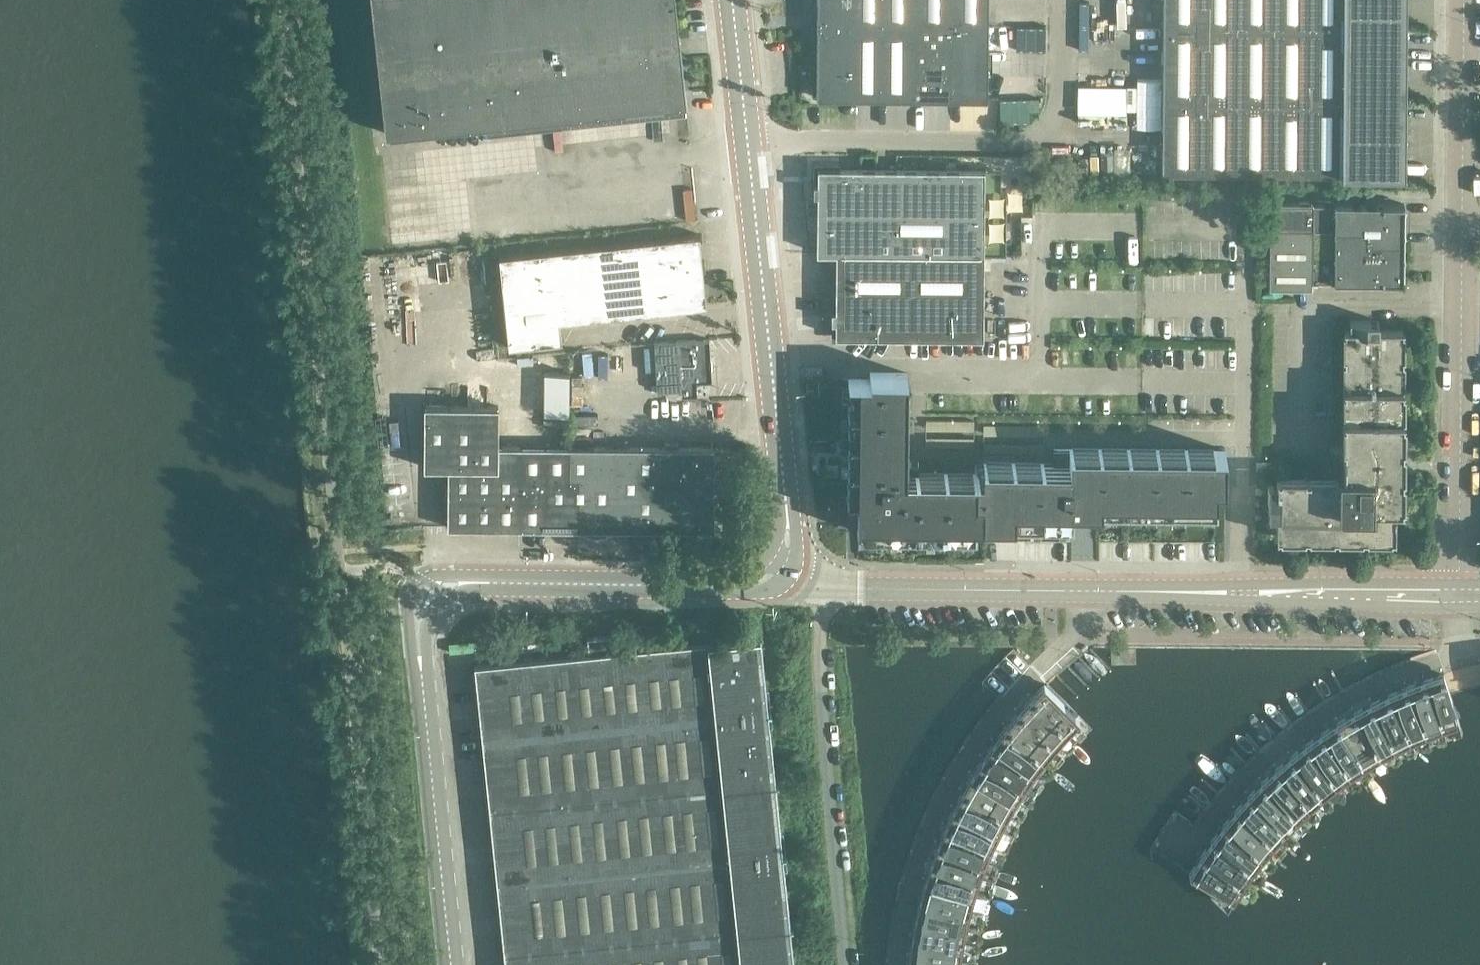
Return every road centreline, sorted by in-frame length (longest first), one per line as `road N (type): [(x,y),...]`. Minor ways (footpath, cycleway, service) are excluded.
road 1 (tertiary): [(780,568),(728,584),(455,579),(428,591),(416,615),(450,964)]
road 2 (unclassified): [(1462,583),(1466,0)]
road 3 (unclassified): [(746,141),(1034,141),(1063,124),(1064,0)]
road 4 (residential): [(1089,590),(1081,639),(987,729),(954,784),(923,845),(898,964)]
road 5 (tertiary): [(780,568),(787,508),(746,141)]
road 6 (unclassified): [(849,964),(816,626),(821,581)]
road 7 (unclassified): [(1089,590),(1136,598),(1462,606)]
road 8 (unclassified): [(1462,583),(1089,590)]
road 9 (residential): [(1194,850),(1322,721),(1387,684),(1461,658)]
road 10 (unclassified): [(1089,590),(821,581)]
road 11 (tertiary): [(746,141),(731,0)]

